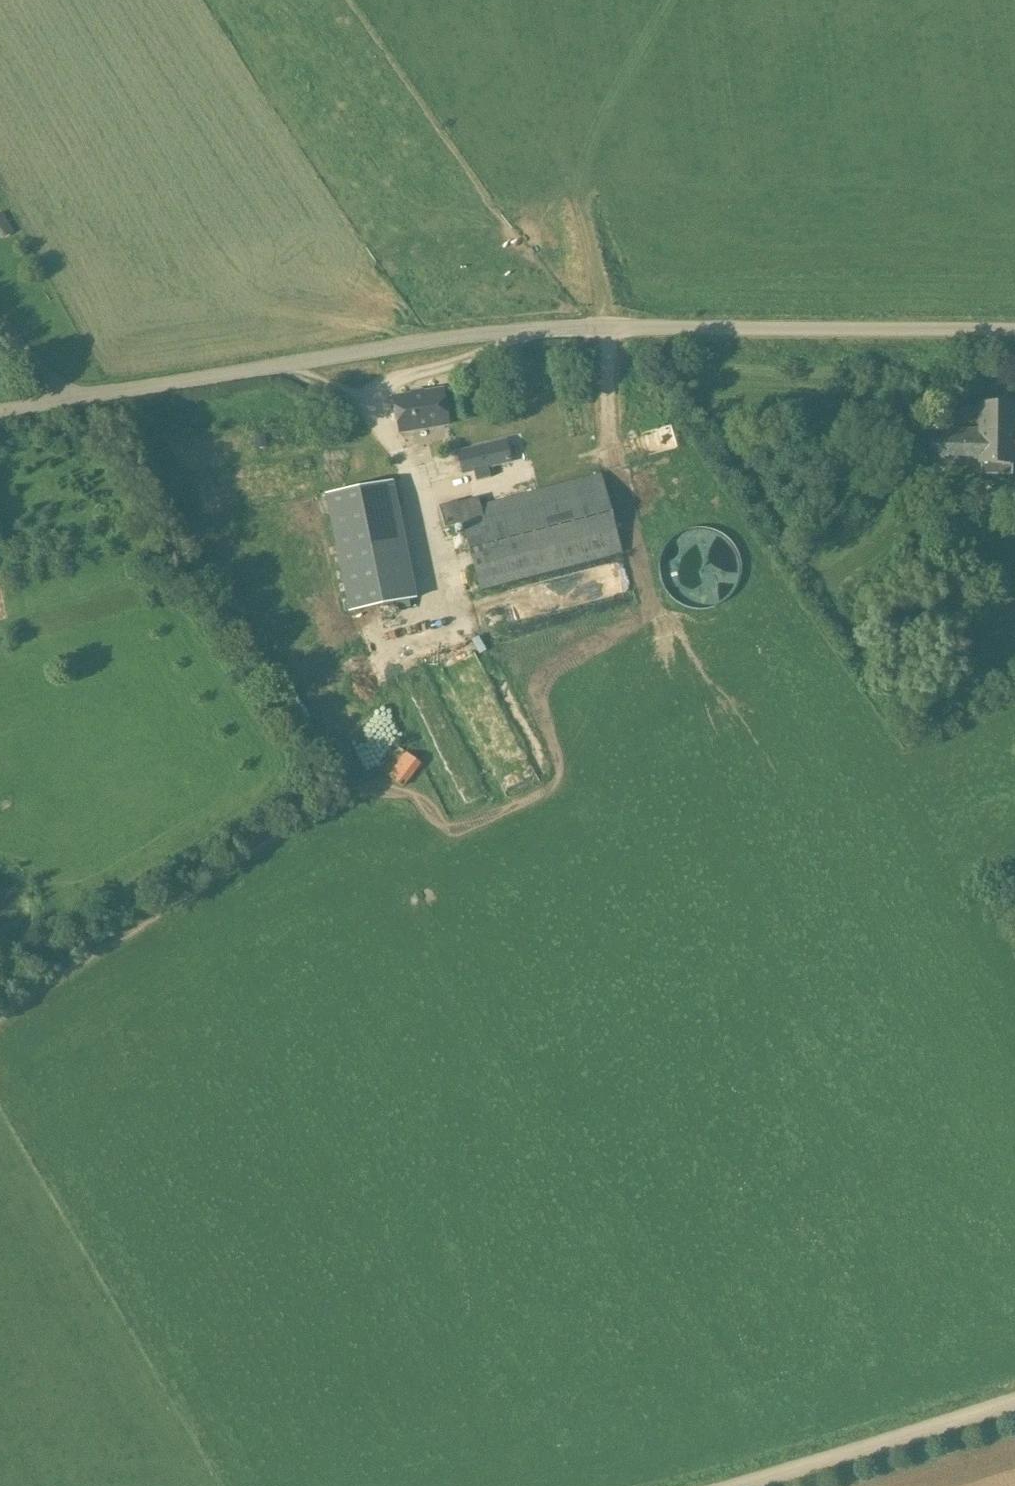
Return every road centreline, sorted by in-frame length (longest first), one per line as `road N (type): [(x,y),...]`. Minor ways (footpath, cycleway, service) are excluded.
road 1 (unclassified): [(1014,327),(634,325),(476,334),(0,409)]
road 2 (tertiary): [(742,1485),(1014,1405)]

